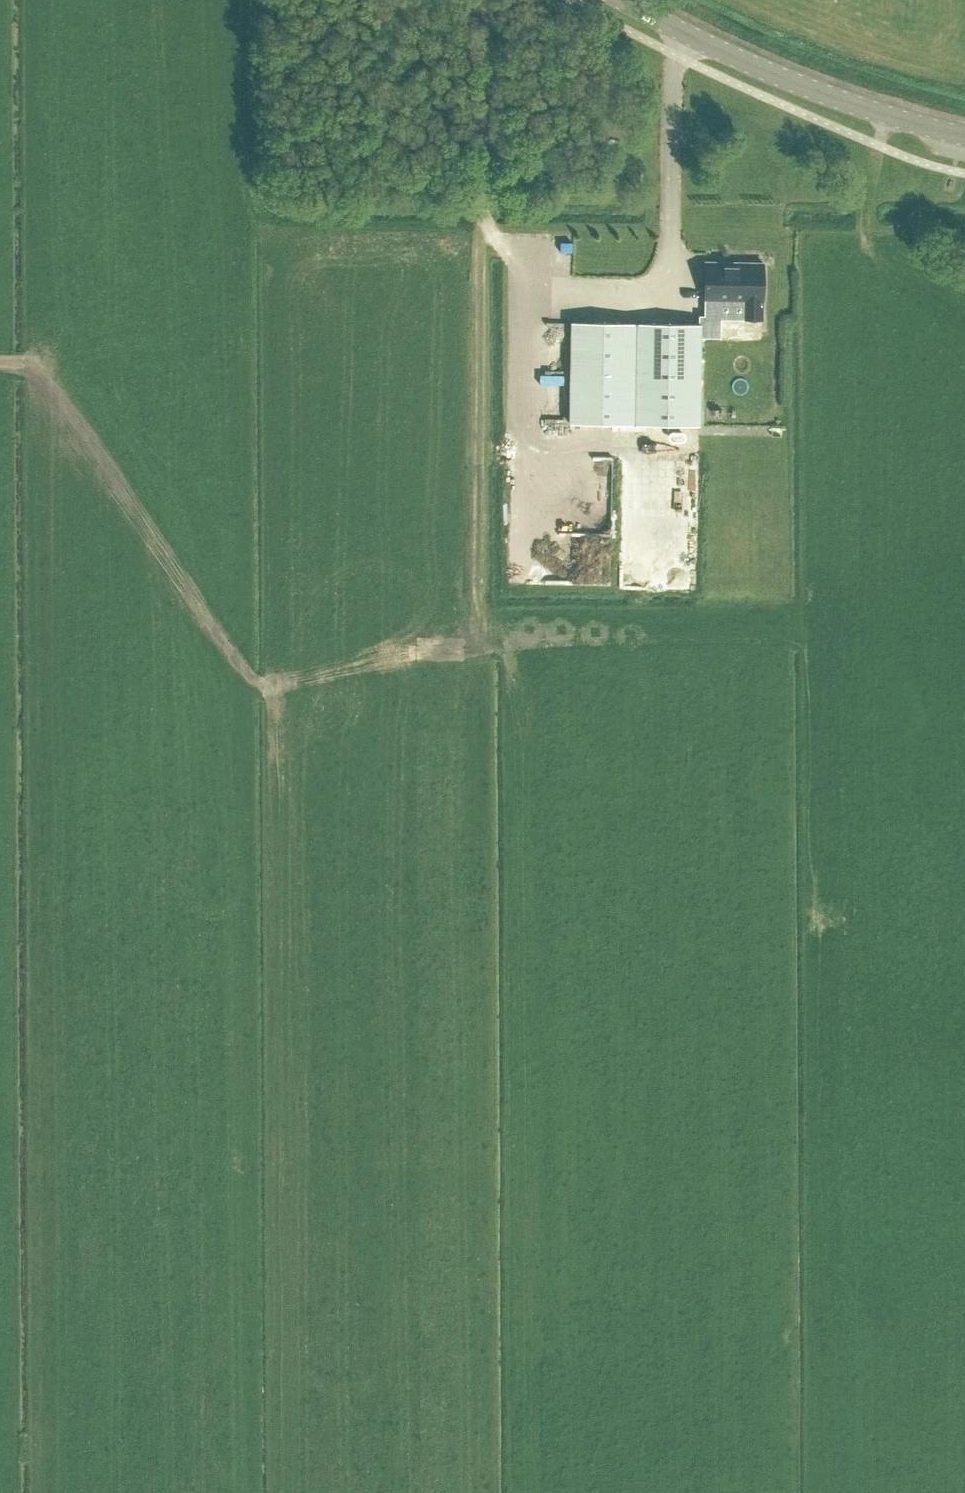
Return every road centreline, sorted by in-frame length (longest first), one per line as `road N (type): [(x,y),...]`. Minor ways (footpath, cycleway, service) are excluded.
road 1 (tertiary): [(964,133),(840,98),(624,0)]
road 2 (track): [(483,0),(480,204),(525,277)]

